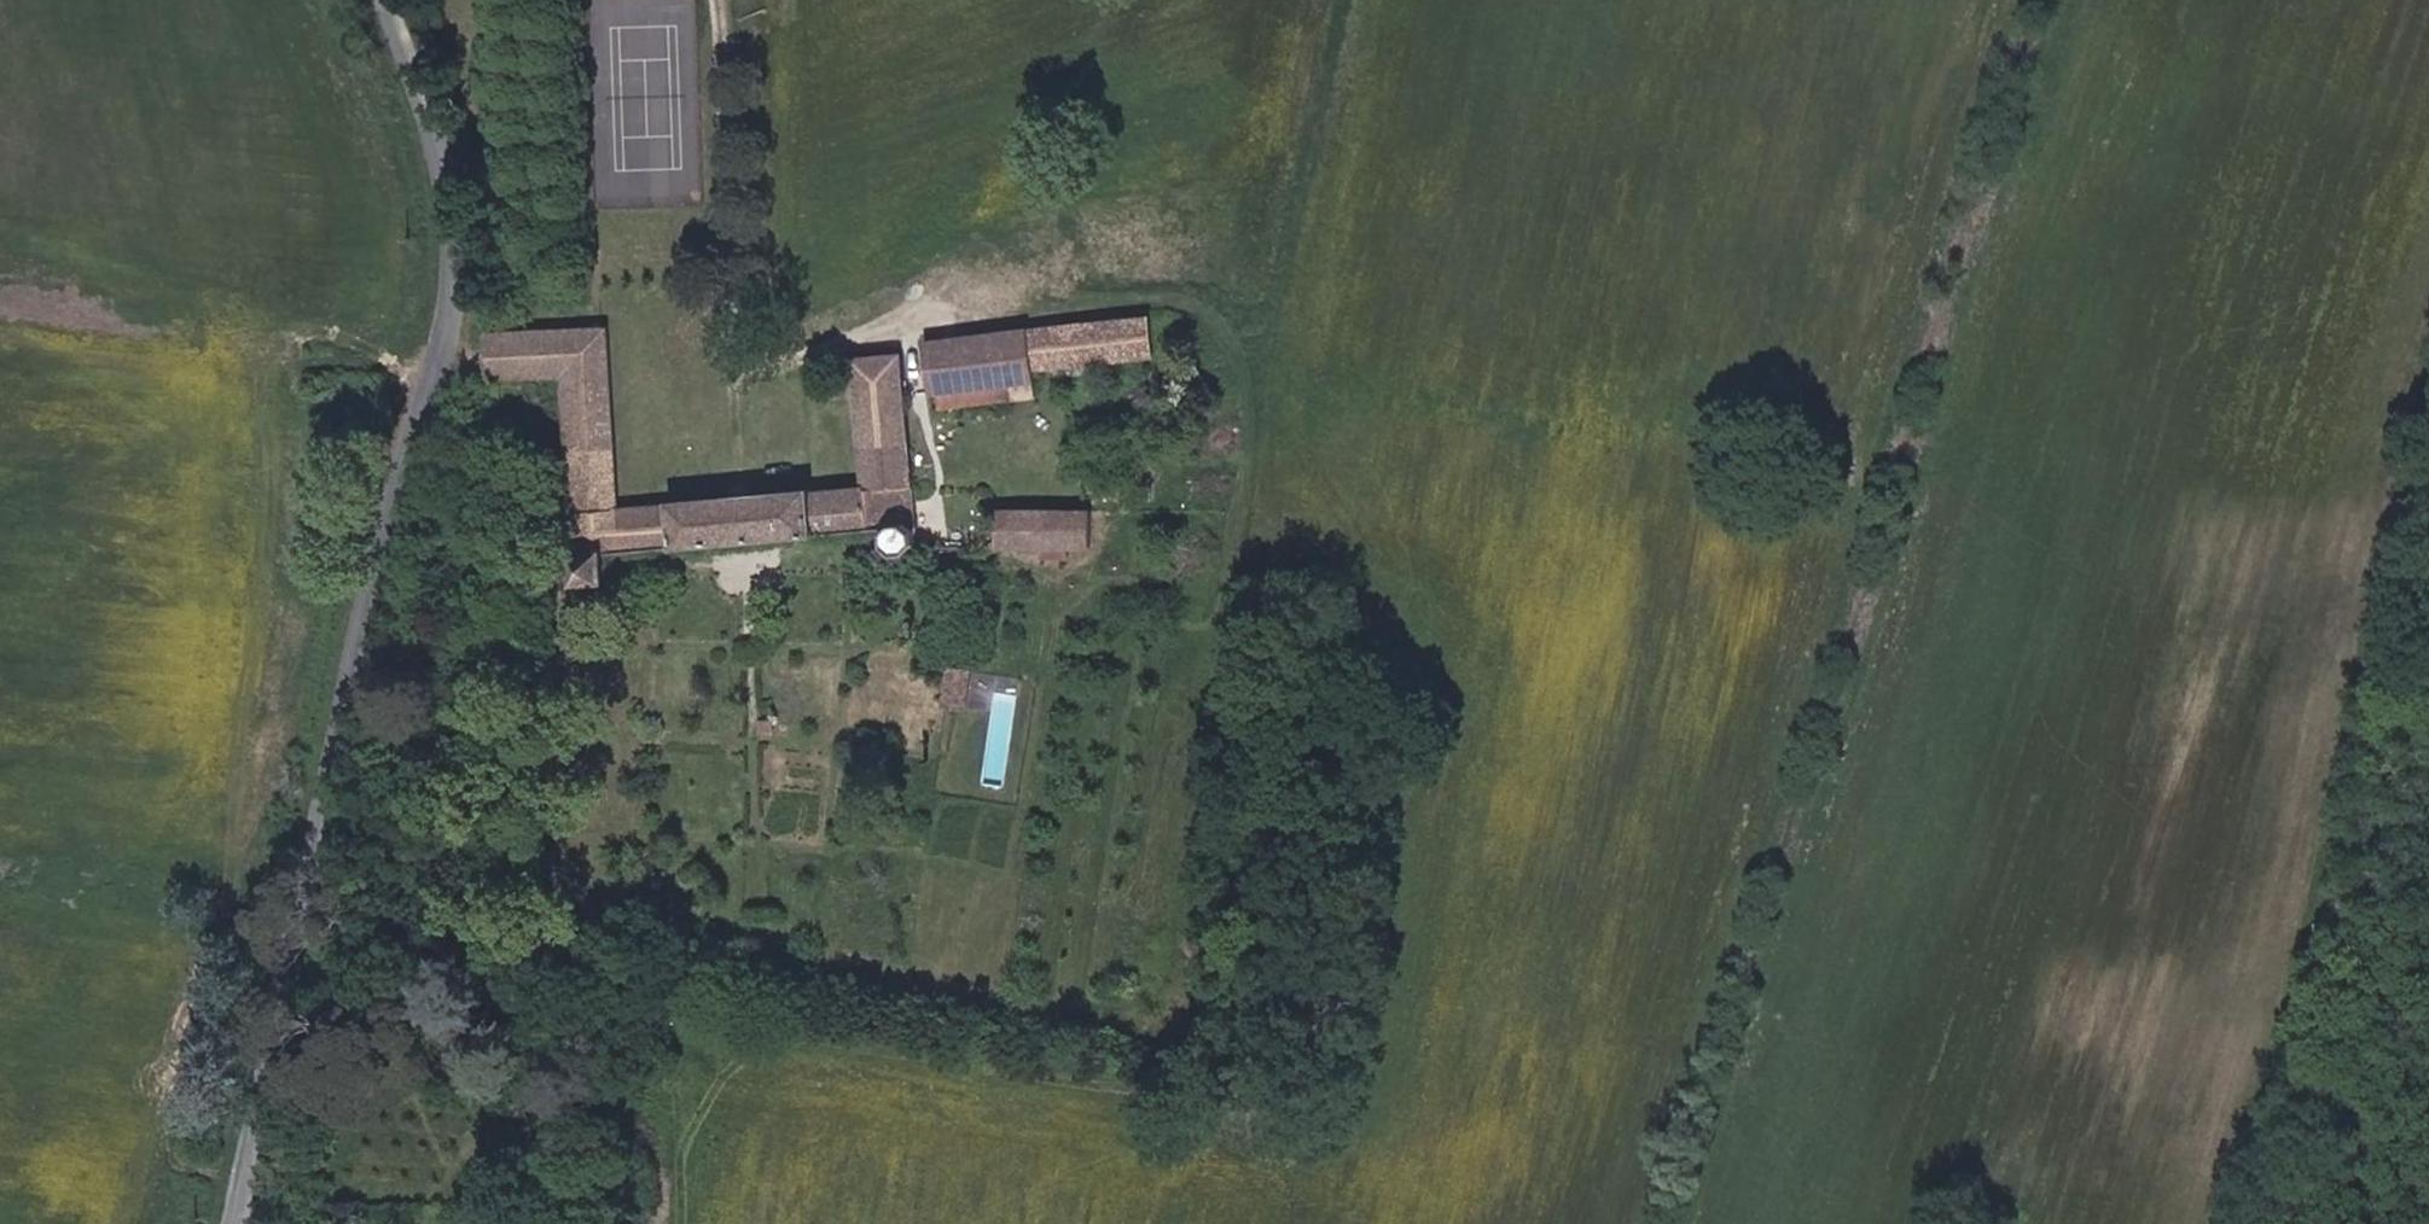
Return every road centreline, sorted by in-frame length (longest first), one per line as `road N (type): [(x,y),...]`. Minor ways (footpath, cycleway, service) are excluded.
road 1 (unclassified): [(396,0),(445,148),(458,296),(240,1223)]

